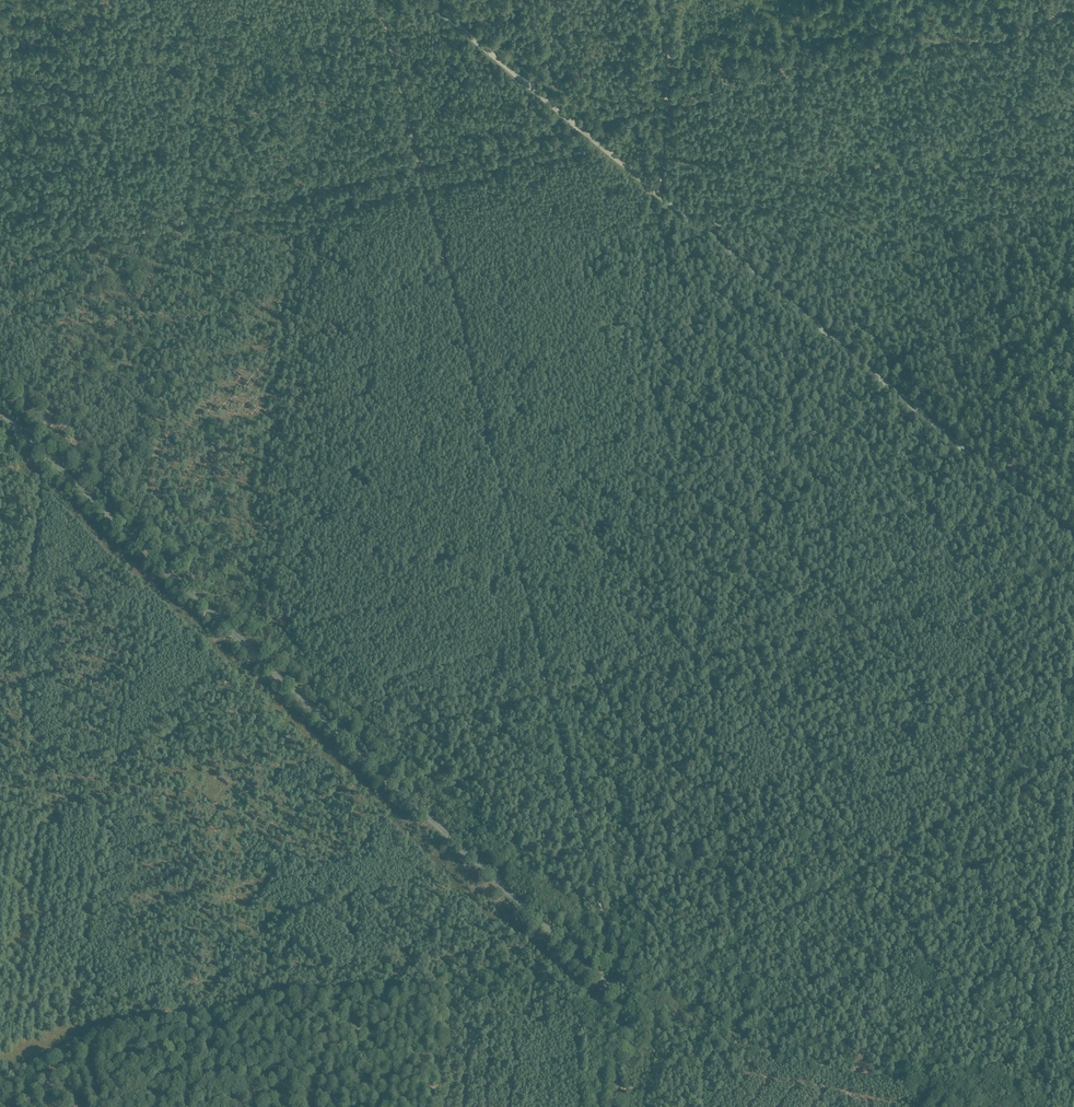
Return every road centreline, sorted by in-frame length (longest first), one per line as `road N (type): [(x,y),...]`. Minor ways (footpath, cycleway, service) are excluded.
road 1 (track): [(377,0),(585,826),(613,991)]
road 2 (tertiary): [(614,1106),(621,1010),(610,985),(0,413)]
road 3 (unclassified): [(1073,542),(427,0)]
road 4 (track): [(662,187),(657,327),(644,377),(657,525),(648,554),(622,948)]
road 5 (track): [(1073,560),(550,685)]
road 6 (track): [(1073,524),(662,187)]
road 7 (track): [(579,127),(913,46),(1010,38),(1073,7)]
road 8 (track): [(745,942),(1073,749)]
road 9 (track): [(745,942),(740,1040),(981,1106)]
road 10 (track): [(0,1084),(94,1032),(164,1012),(209,1033),(223,1106)]
road 11 (track): [(864,872),(846,854),(864,654),(833,618)]
road 12 (track): [(1073,844),(1046,1106)]
road 13 (track): [(672,0),(662,187)]

